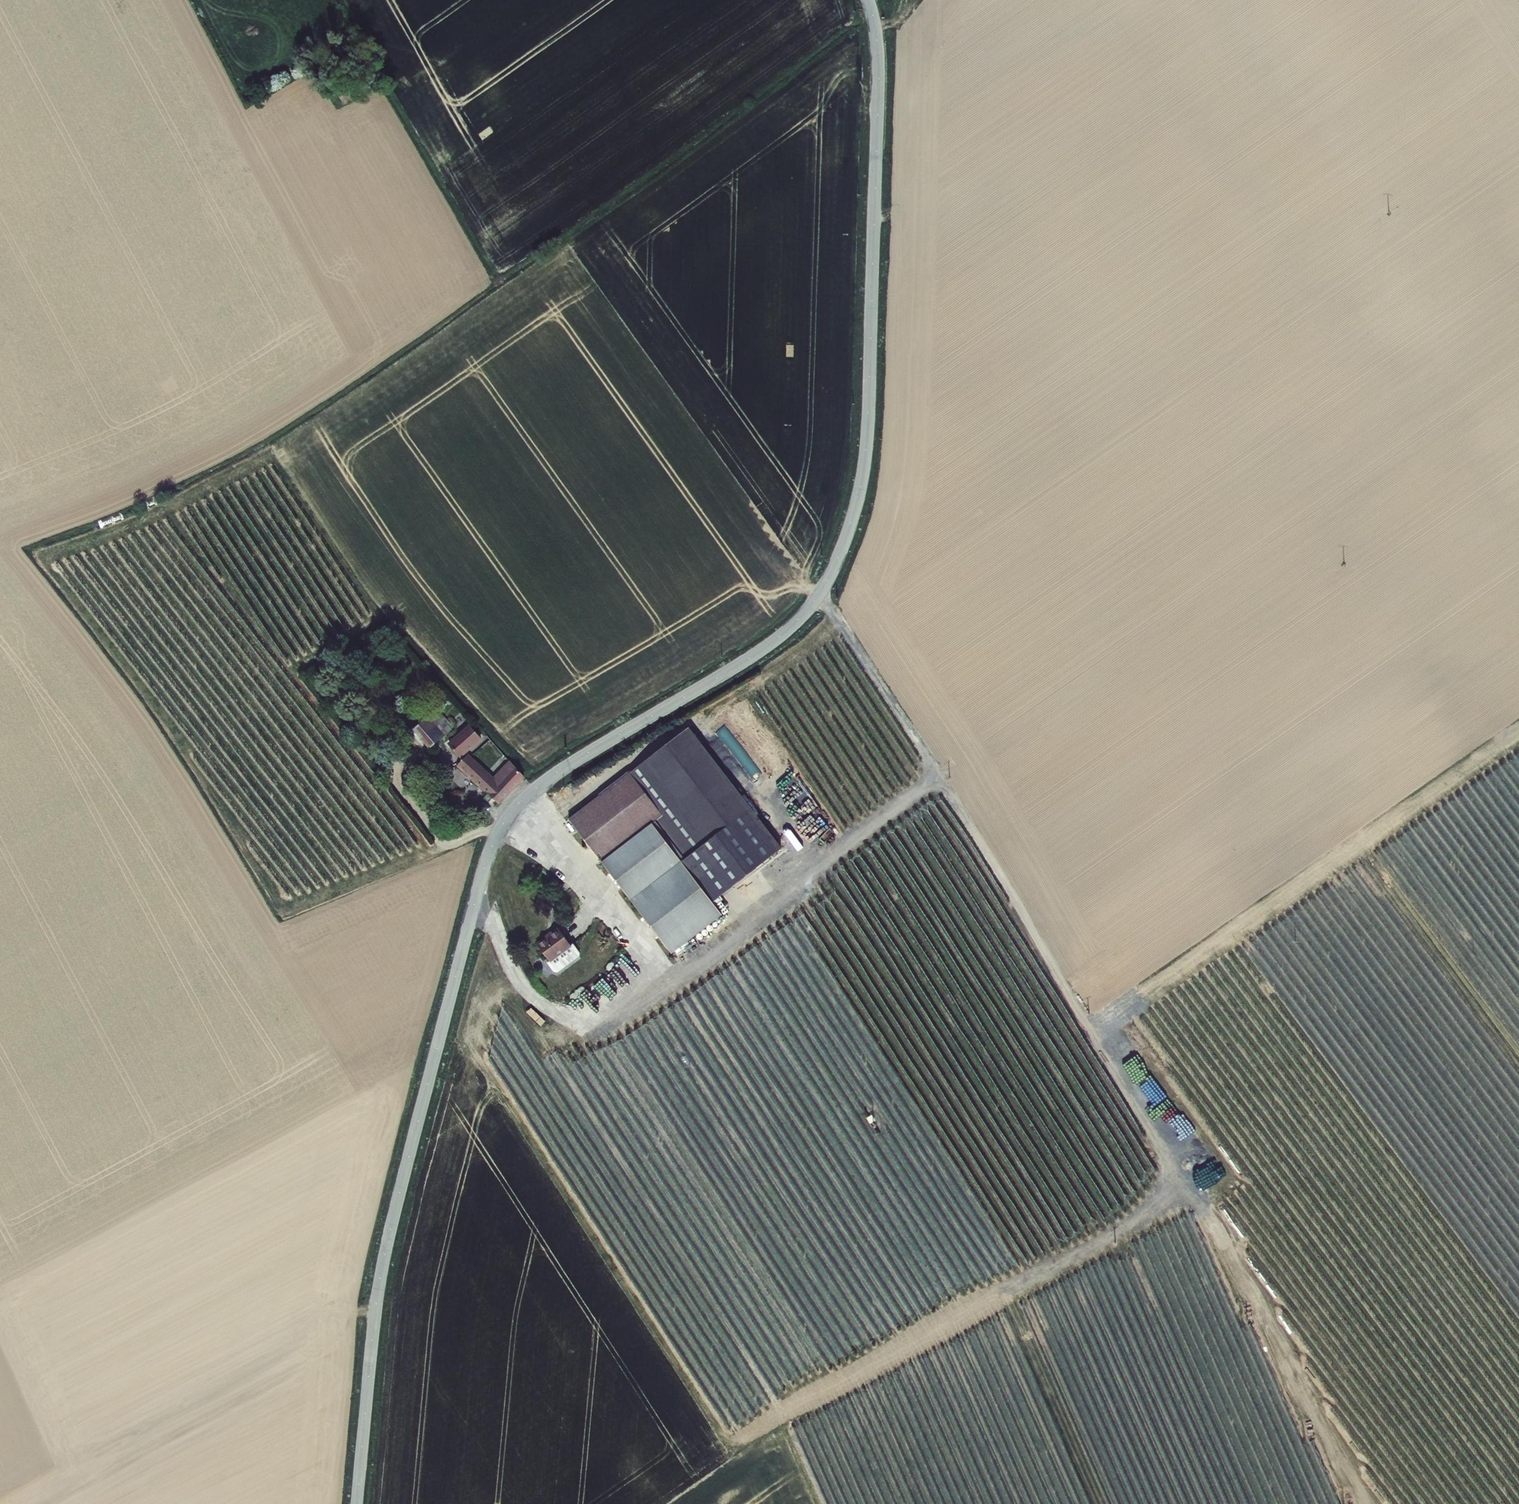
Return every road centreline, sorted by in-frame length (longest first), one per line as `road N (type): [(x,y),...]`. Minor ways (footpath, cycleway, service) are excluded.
road 1 (tertiary): [(869,0),(878,62),(869,420),(850,527),(824,586),(780,636),(563,769),(498,830),(383,1262),(357,1503)]

